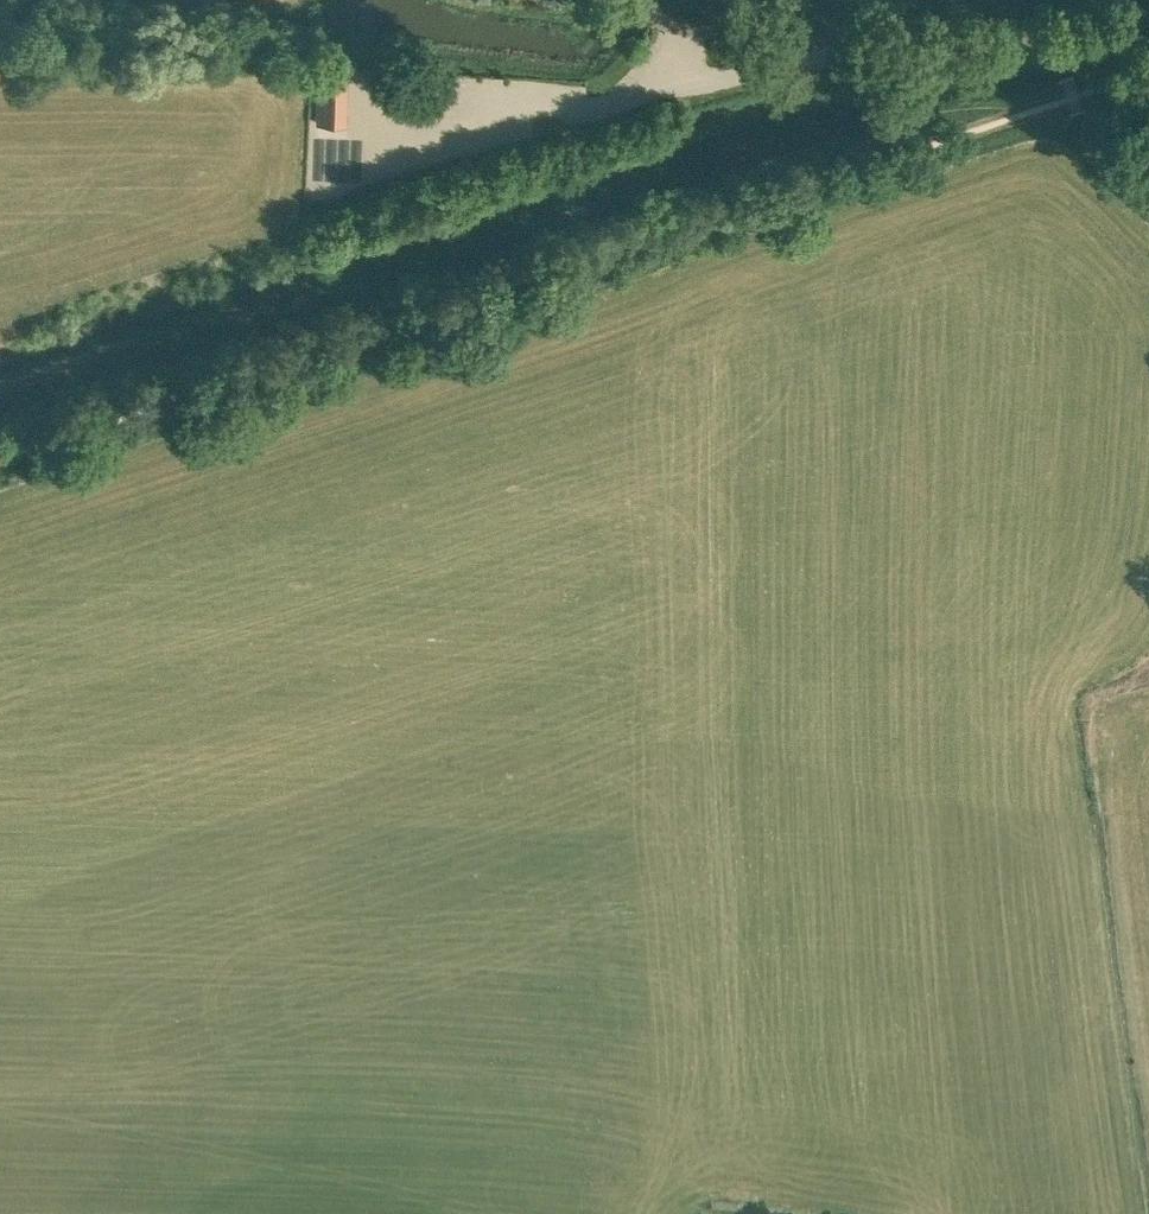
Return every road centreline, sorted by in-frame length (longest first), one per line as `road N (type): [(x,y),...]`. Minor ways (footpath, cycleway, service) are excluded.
road 1 (unclassified): [(658,15),(687,30),(939,50),(1148,20)]

